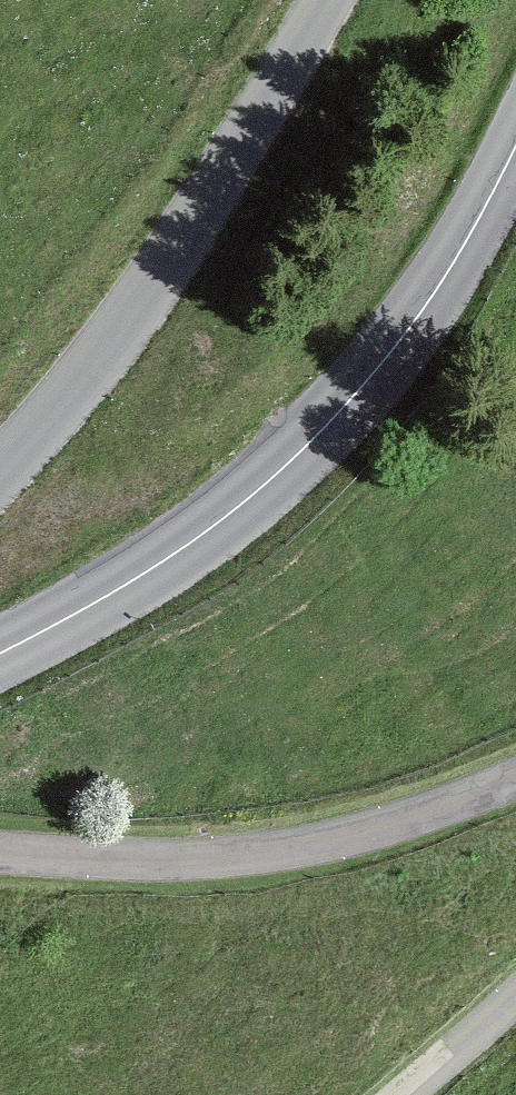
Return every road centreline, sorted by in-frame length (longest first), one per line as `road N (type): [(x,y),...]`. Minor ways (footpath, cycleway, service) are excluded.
road 1 (secondary): [(0,652),(169,557),(324,429),(398,343),(515,150)]
road 2 (tertiary): [(326,0),(182,245),(0,471)]
road 3 (unclassified): [(0,849),(131,858),(235,852),(328,836),(515,767)]
road 4 (residential): [(515,979),(397,1094)]

